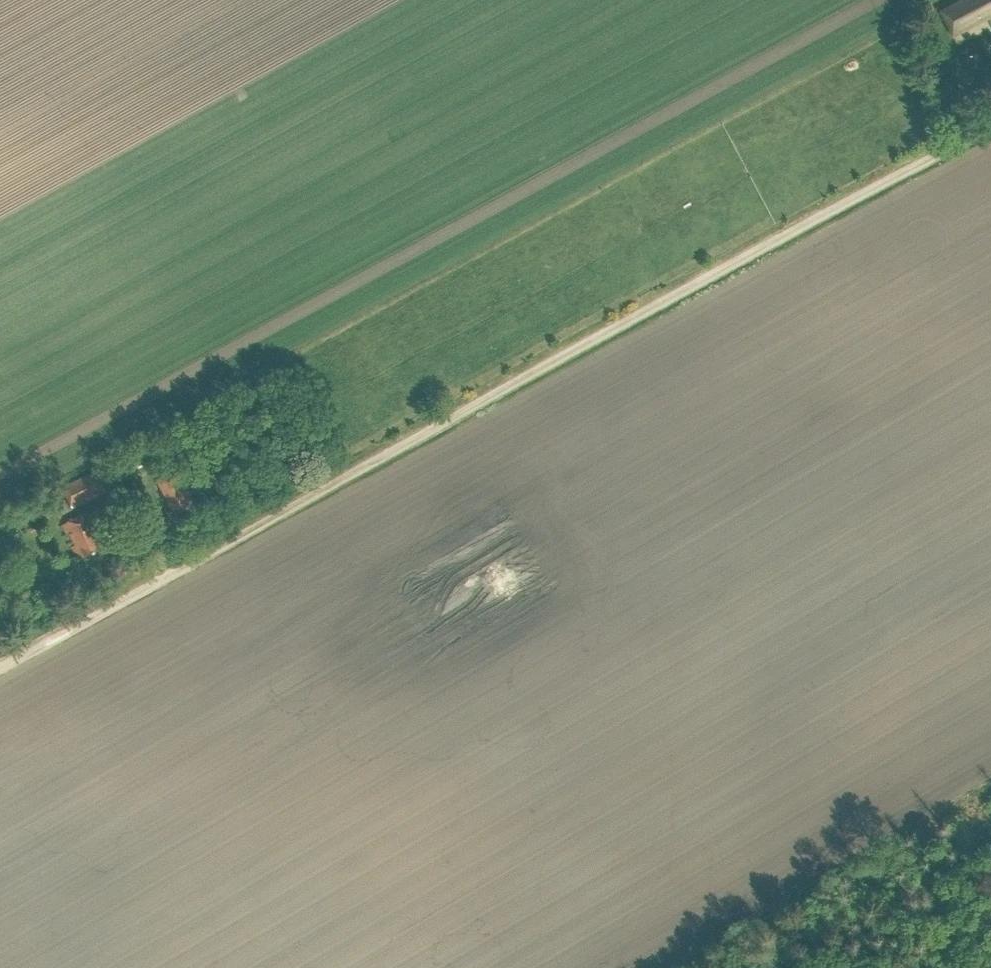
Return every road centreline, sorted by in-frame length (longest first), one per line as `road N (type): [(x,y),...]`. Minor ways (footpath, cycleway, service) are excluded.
road 1 (track): [(0,660),(990,121)]

